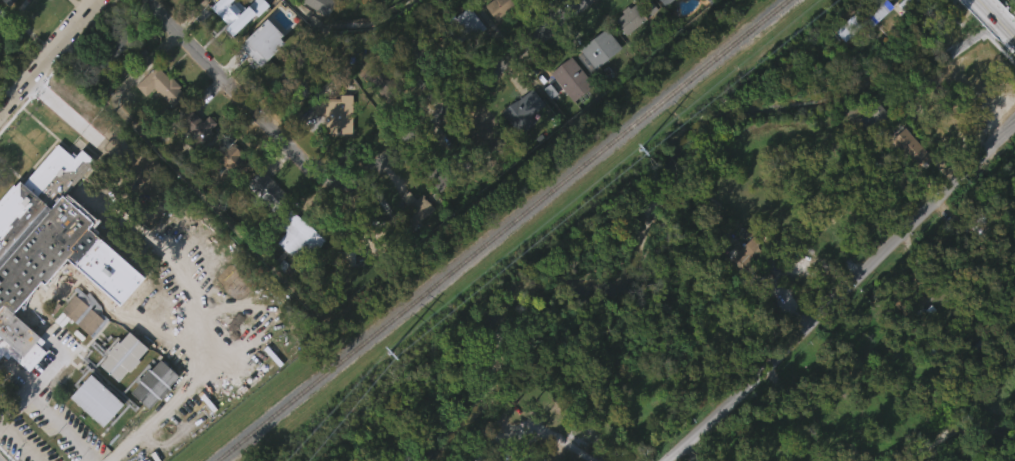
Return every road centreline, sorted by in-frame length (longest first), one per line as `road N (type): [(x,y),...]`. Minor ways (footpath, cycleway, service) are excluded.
road 1 (residential): [(673,460),(1014,124)]
road 2 (residential): [(344,173),(585,0)]
road 3 (residential): [(142,0),(319,168),(344,173)]
road 4 (residential): [(0,105),(95,0)]

